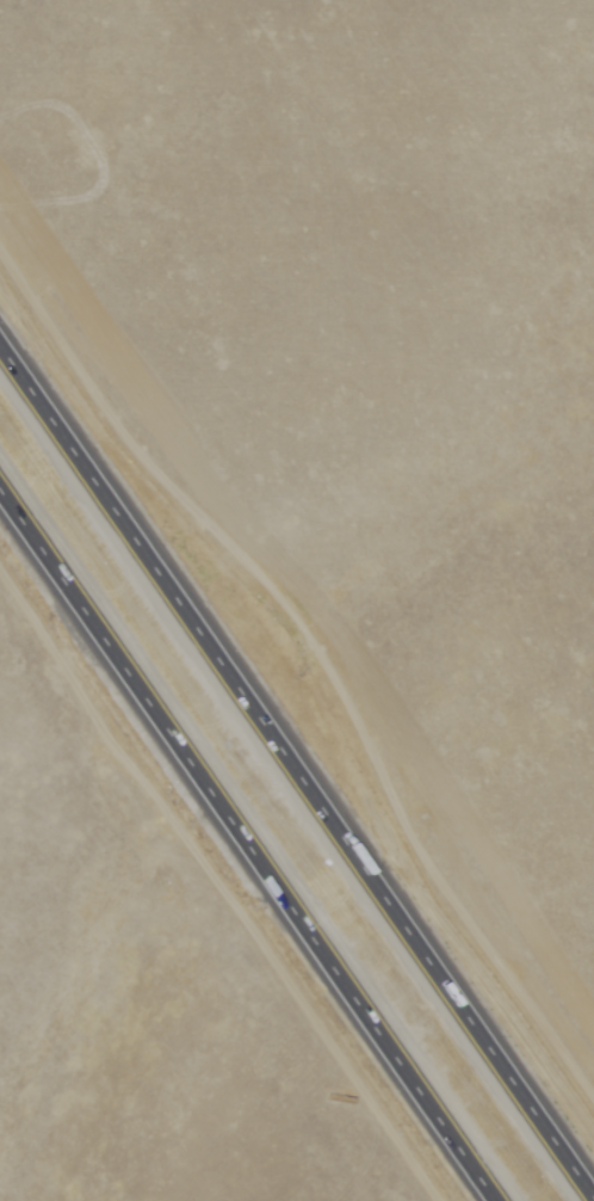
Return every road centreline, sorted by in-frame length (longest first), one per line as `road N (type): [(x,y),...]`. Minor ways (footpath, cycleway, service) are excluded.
road 1 (motorway): [(593,1196),(212,632),(0,334)]
road 2 (track): [(593,1093),(432,860),(302,621),(122,421),(0,248)]
road 3 (motorway): [(0,490),(507,1200)]
road 4 (residential): [(443,1200),(0,568)]

